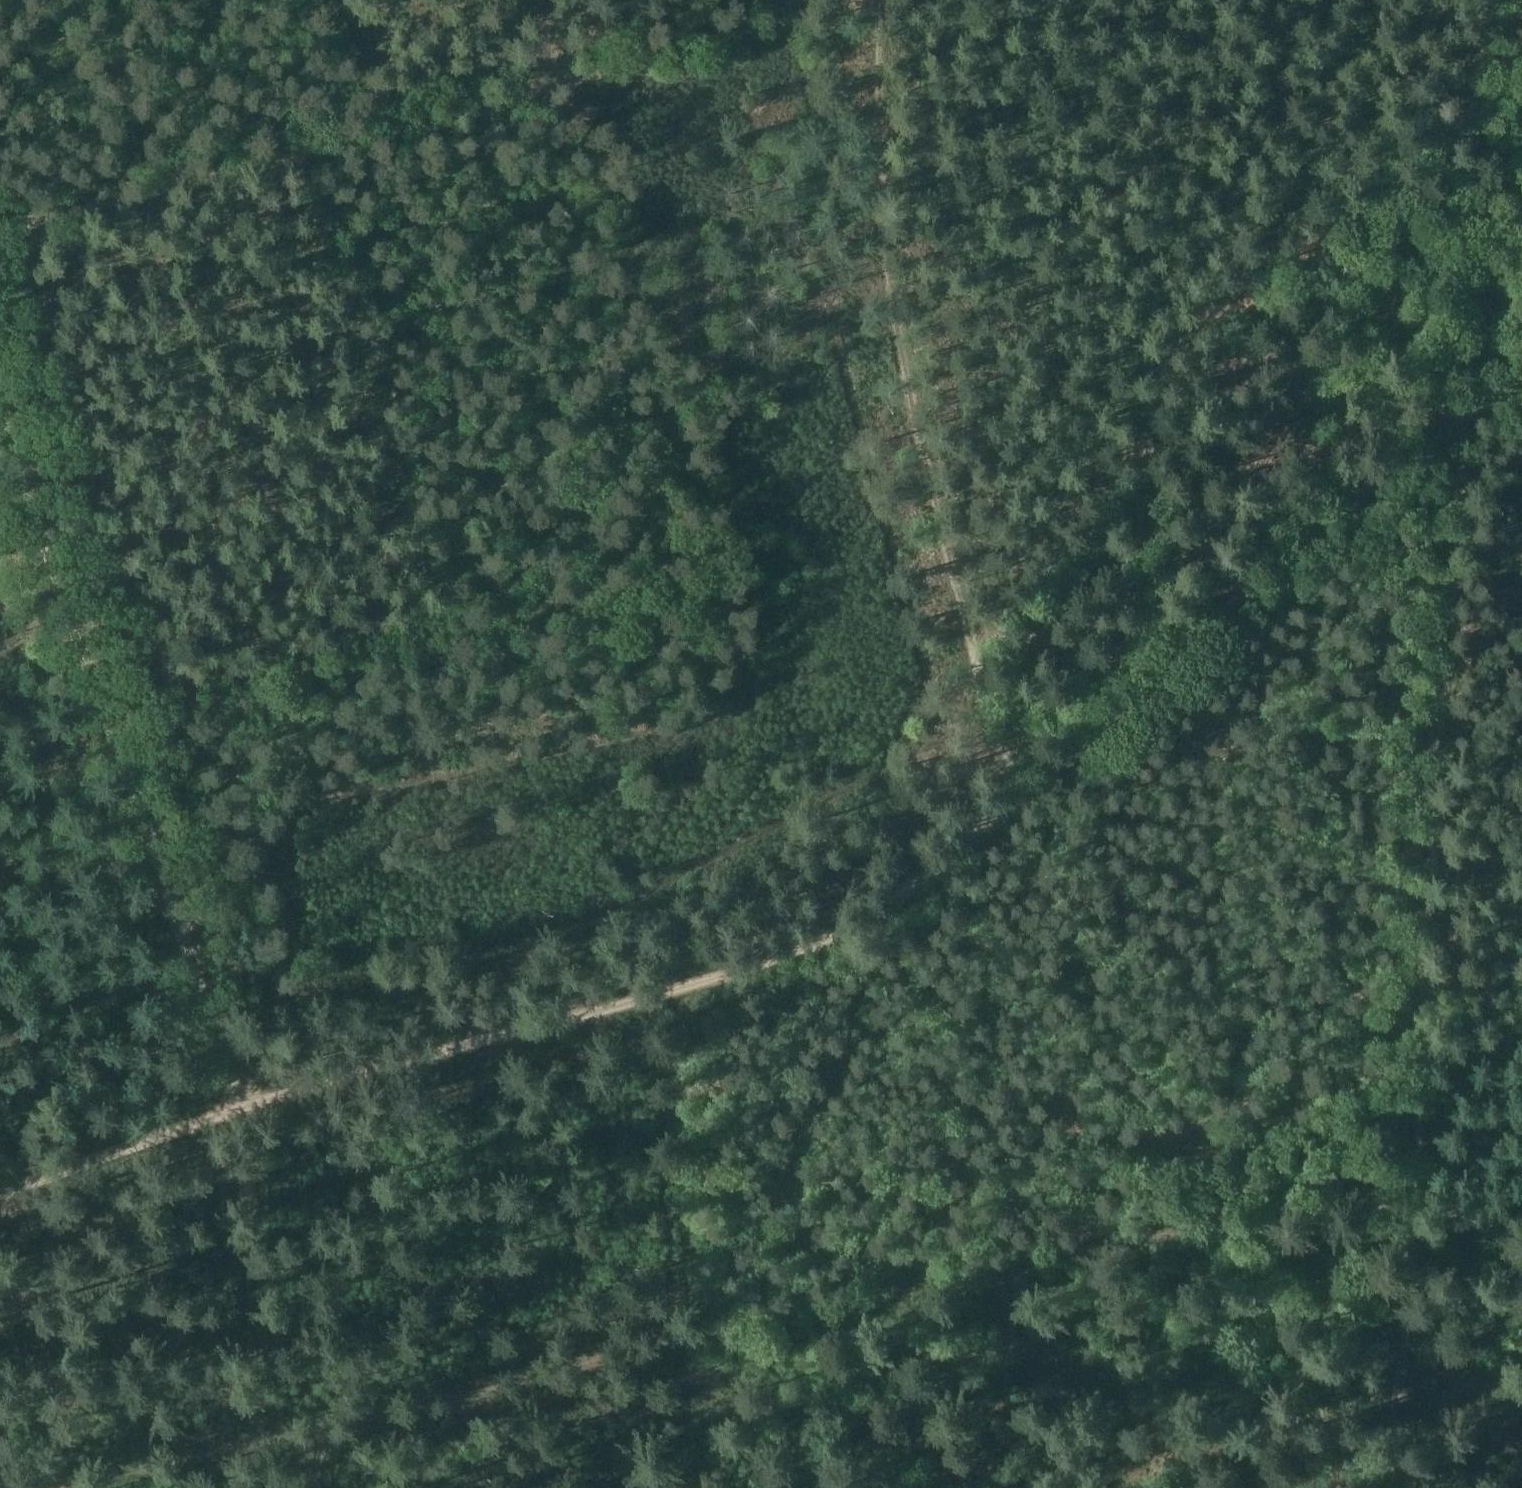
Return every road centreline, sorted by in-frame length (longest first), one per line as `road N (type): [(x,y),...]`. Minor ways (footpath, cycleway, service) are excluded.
road 1 (track): [(1456,425),(1294,547),(873,920),(754,966),(237,1107)]
road 2 (track): [(1011,800),(890,309),(873,1)]
road 3 (track): [(1415,1181),(1395,1487)]
road 4 (track): [(237,1107),(0,1193)]

